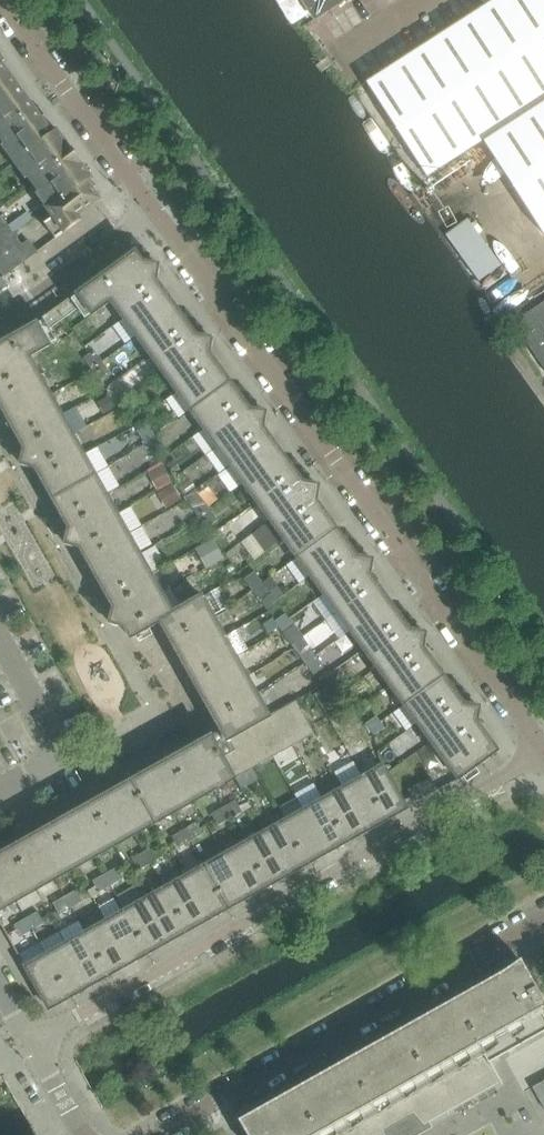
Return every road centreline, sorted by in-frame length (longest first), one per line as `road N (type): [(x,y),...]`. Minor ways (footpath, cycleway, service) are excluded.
road 1 (residential): [(153,210),(543,747)]
road 2 (residential): [(543,754),(30,1043)]
road 3 (residential): [(154,1134),(543,915)]
road 4 (residential): [(1,0),(153,210)]
road 5 (residential): [(0,790),(63,755),(0,641)]
road 6 (residential): [(0,316),(153,210)]

